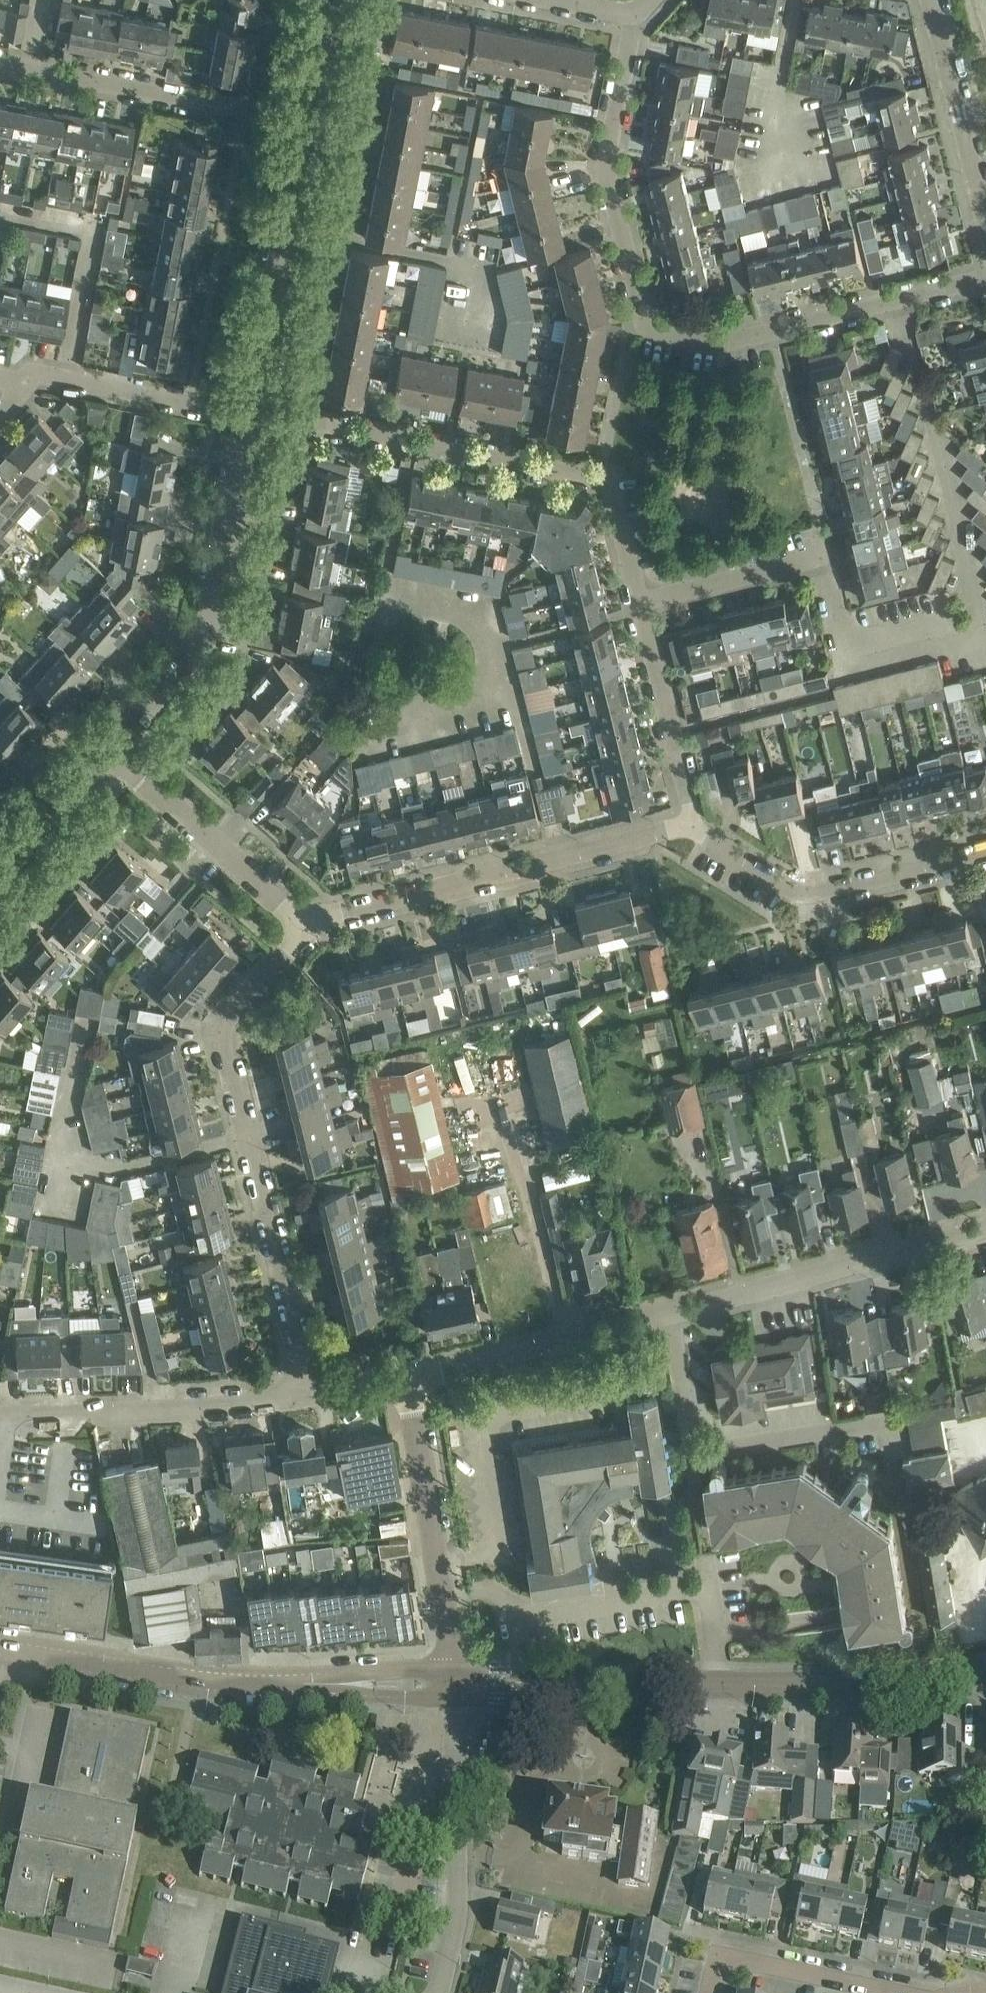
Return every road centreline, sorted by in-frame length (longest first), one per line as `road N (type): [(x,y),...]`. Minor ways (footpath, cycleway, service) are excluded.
road 1 (residential): [(635,16),(605,166),(645,326),(725,343),(985,278)]
road 2 (tertiary): [(452,1682),(722,1685),(985,1670)]
road 3 (residential): [(308,1397),(223,1047),(233,1018),(304,923)]
road 4 (residential): [(639,601),(611,489),(599,479),(252,413)]
road 5 (tertiary): [(0,1651),(244,1683),(452,1682)]
road 6 (residential): [(304,923),(688,825)]
road 7 (tertiary): [(110,749),(210,625),(252,413)]
road 8 (residential): [(666,1312),(686,1433),(696,1445),(712,1451),(885,1424)]
road 9 (residential): [(666,1312),(985,1227)]
road 10 (residential): [(688,825),(802,894),(985,851)]
road 11 (residential): [(0,63),(309,123)]
road 12 (residential): [(436,1992),(459,1893),(452,1682)]
road 13 (residential): [(308,1397),(219,1409),(0,1412)]
road 14 (residential): [(452,1682),(405,1380)]
road 15 (tertiary): [(252,413),(309,123)]
road 16 (residential): [(639,601),(812,559),(825,576),(845,656)]
road 17 (residential): [(666,1312),(405,1380)]
road 18 (residential): [(110,749),(304,923)]
road 19 (residential): [(688,825),(692,808),(639,601)]
road 20 (residential): [(252,413),(40,375),(28,383)]
road 21 (unclassified): [(985,223),(931,0)]
road 22 (residential): [(705,1992),(716,1960),(730,1955),(903,1992)]
road 23 (tertiary): [(0,875),(110,749)]
road 24 (tertiary): [(309,123),(331,0)]

